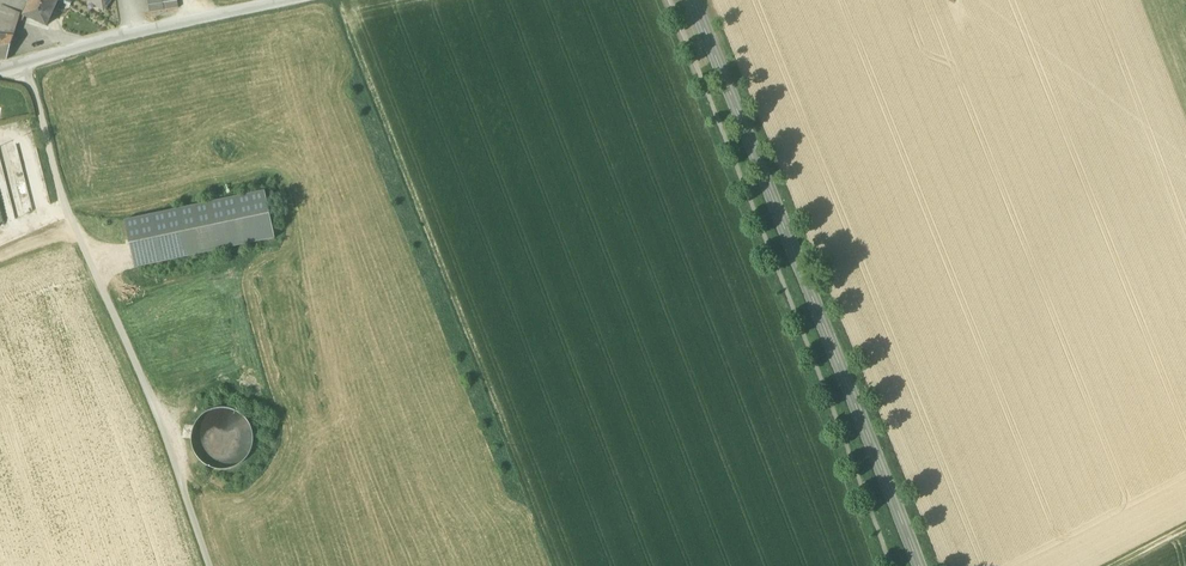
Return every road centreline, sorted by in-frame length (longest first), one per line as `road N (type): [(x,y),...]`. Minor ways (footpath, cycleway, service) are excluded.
road 1 (secondary): [(693,0),(917,565)]
road 2 (track): [(211,565),(150,400),(59,191),(27,66)]
road 3 (residential): [(0,70),(296,0)]

